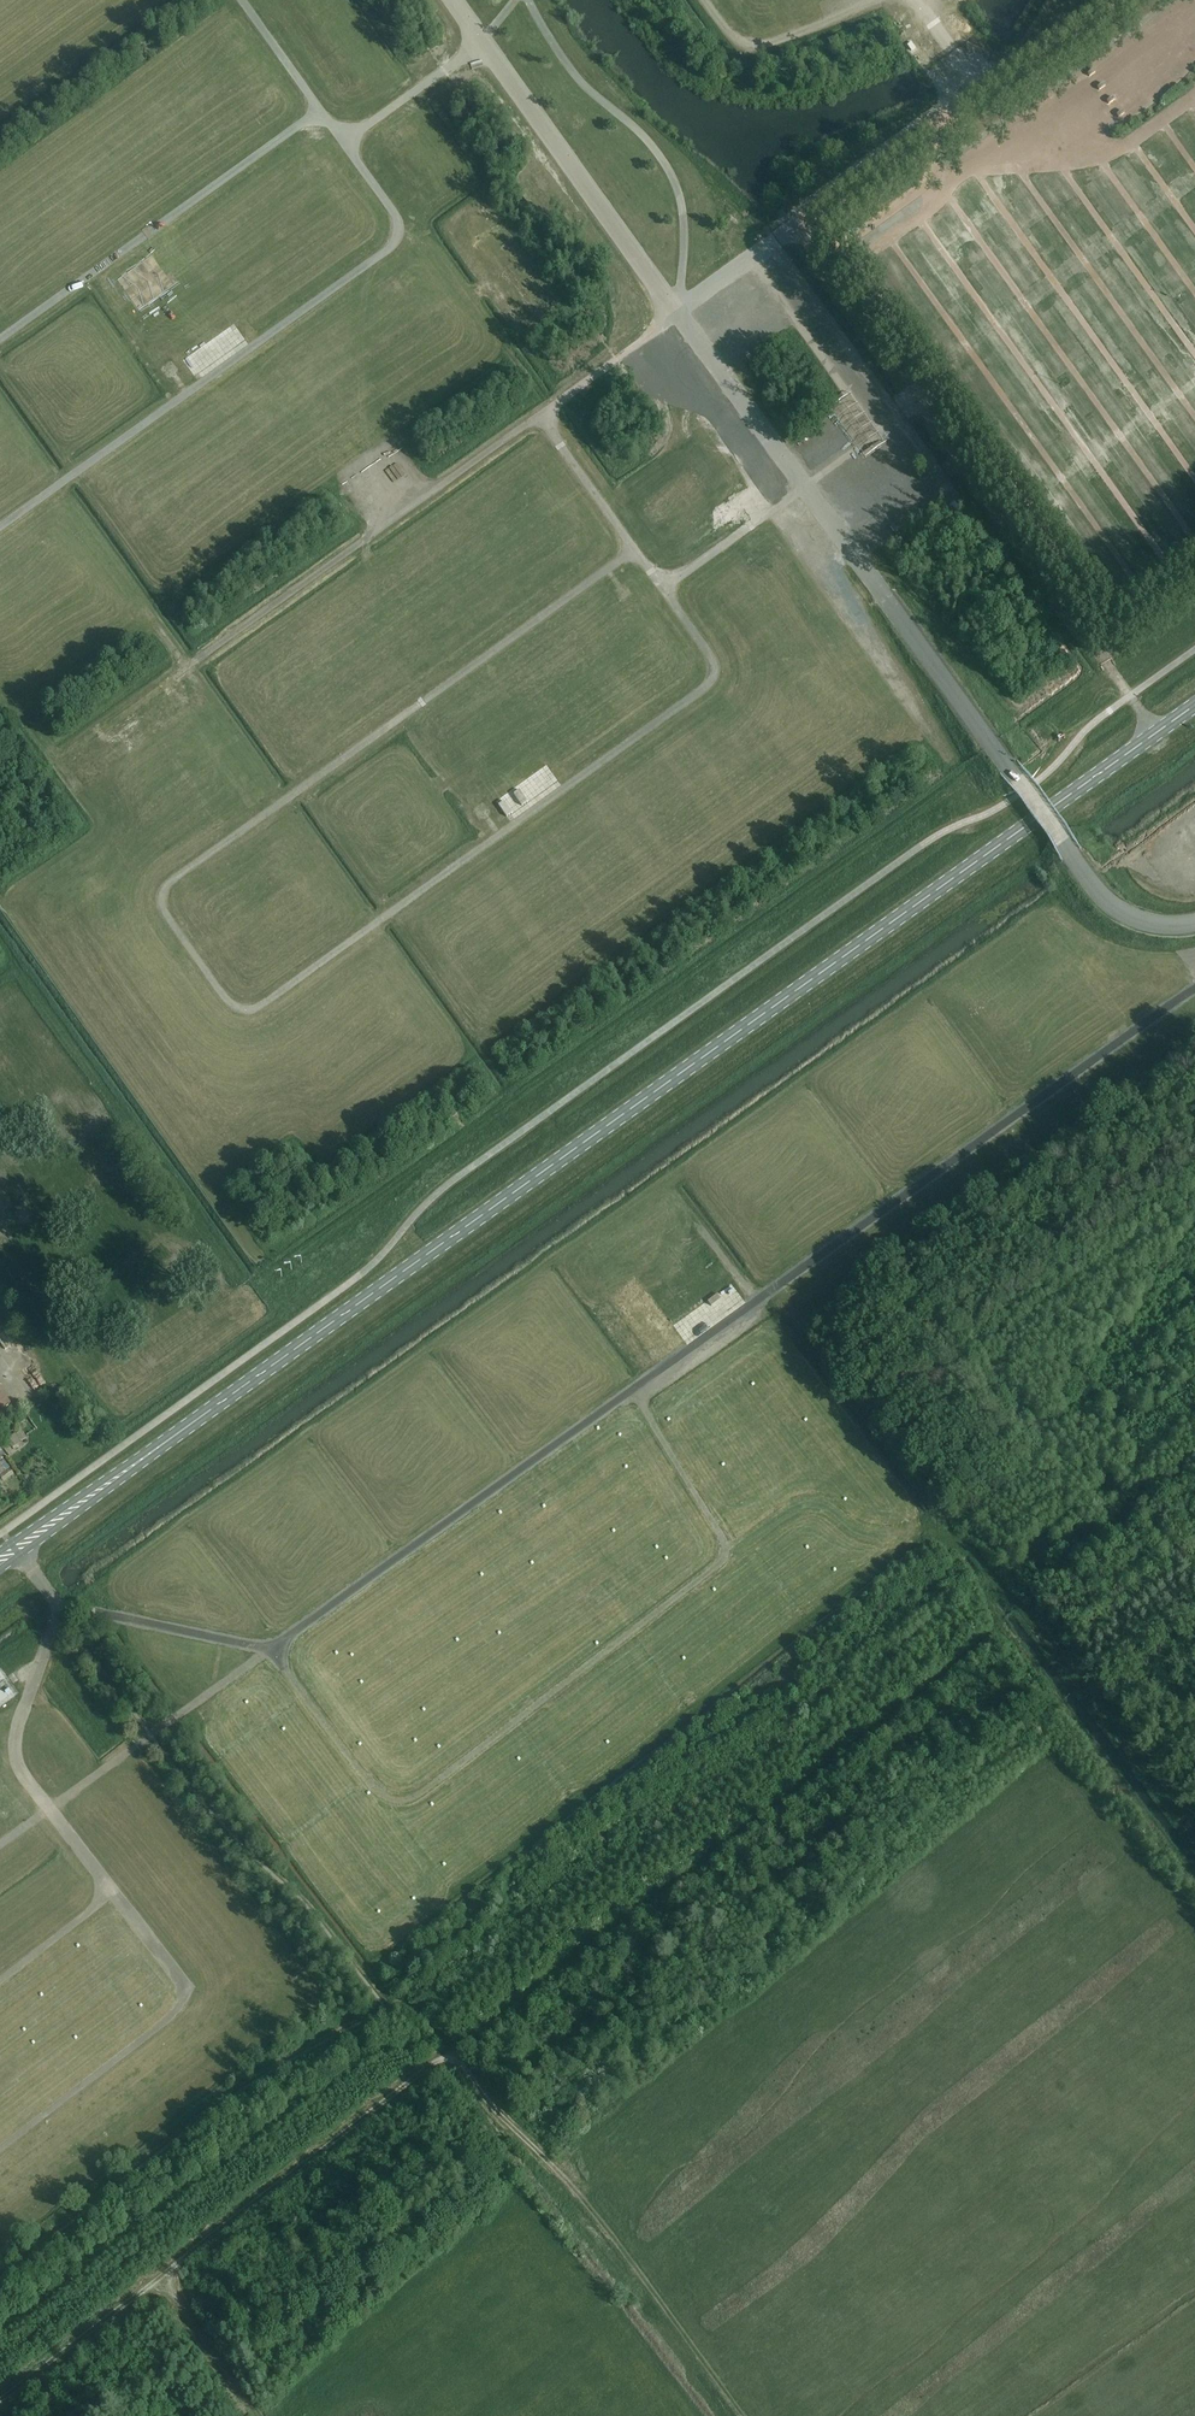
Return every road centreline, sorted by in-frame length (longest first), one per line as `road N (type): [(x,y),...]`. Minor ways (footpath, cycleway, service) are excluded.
road 1 (primary): [(0,1563),(1194,707)]
road 2 (track): [(0,2400),(449,2058),(546,2160),(740,2415)]
road 3 (track): [(52,489),(181,671)]
road 4 (track): [(160,2276),(259,2415)]
road 5 (track): [(0,366),(70,475)]

